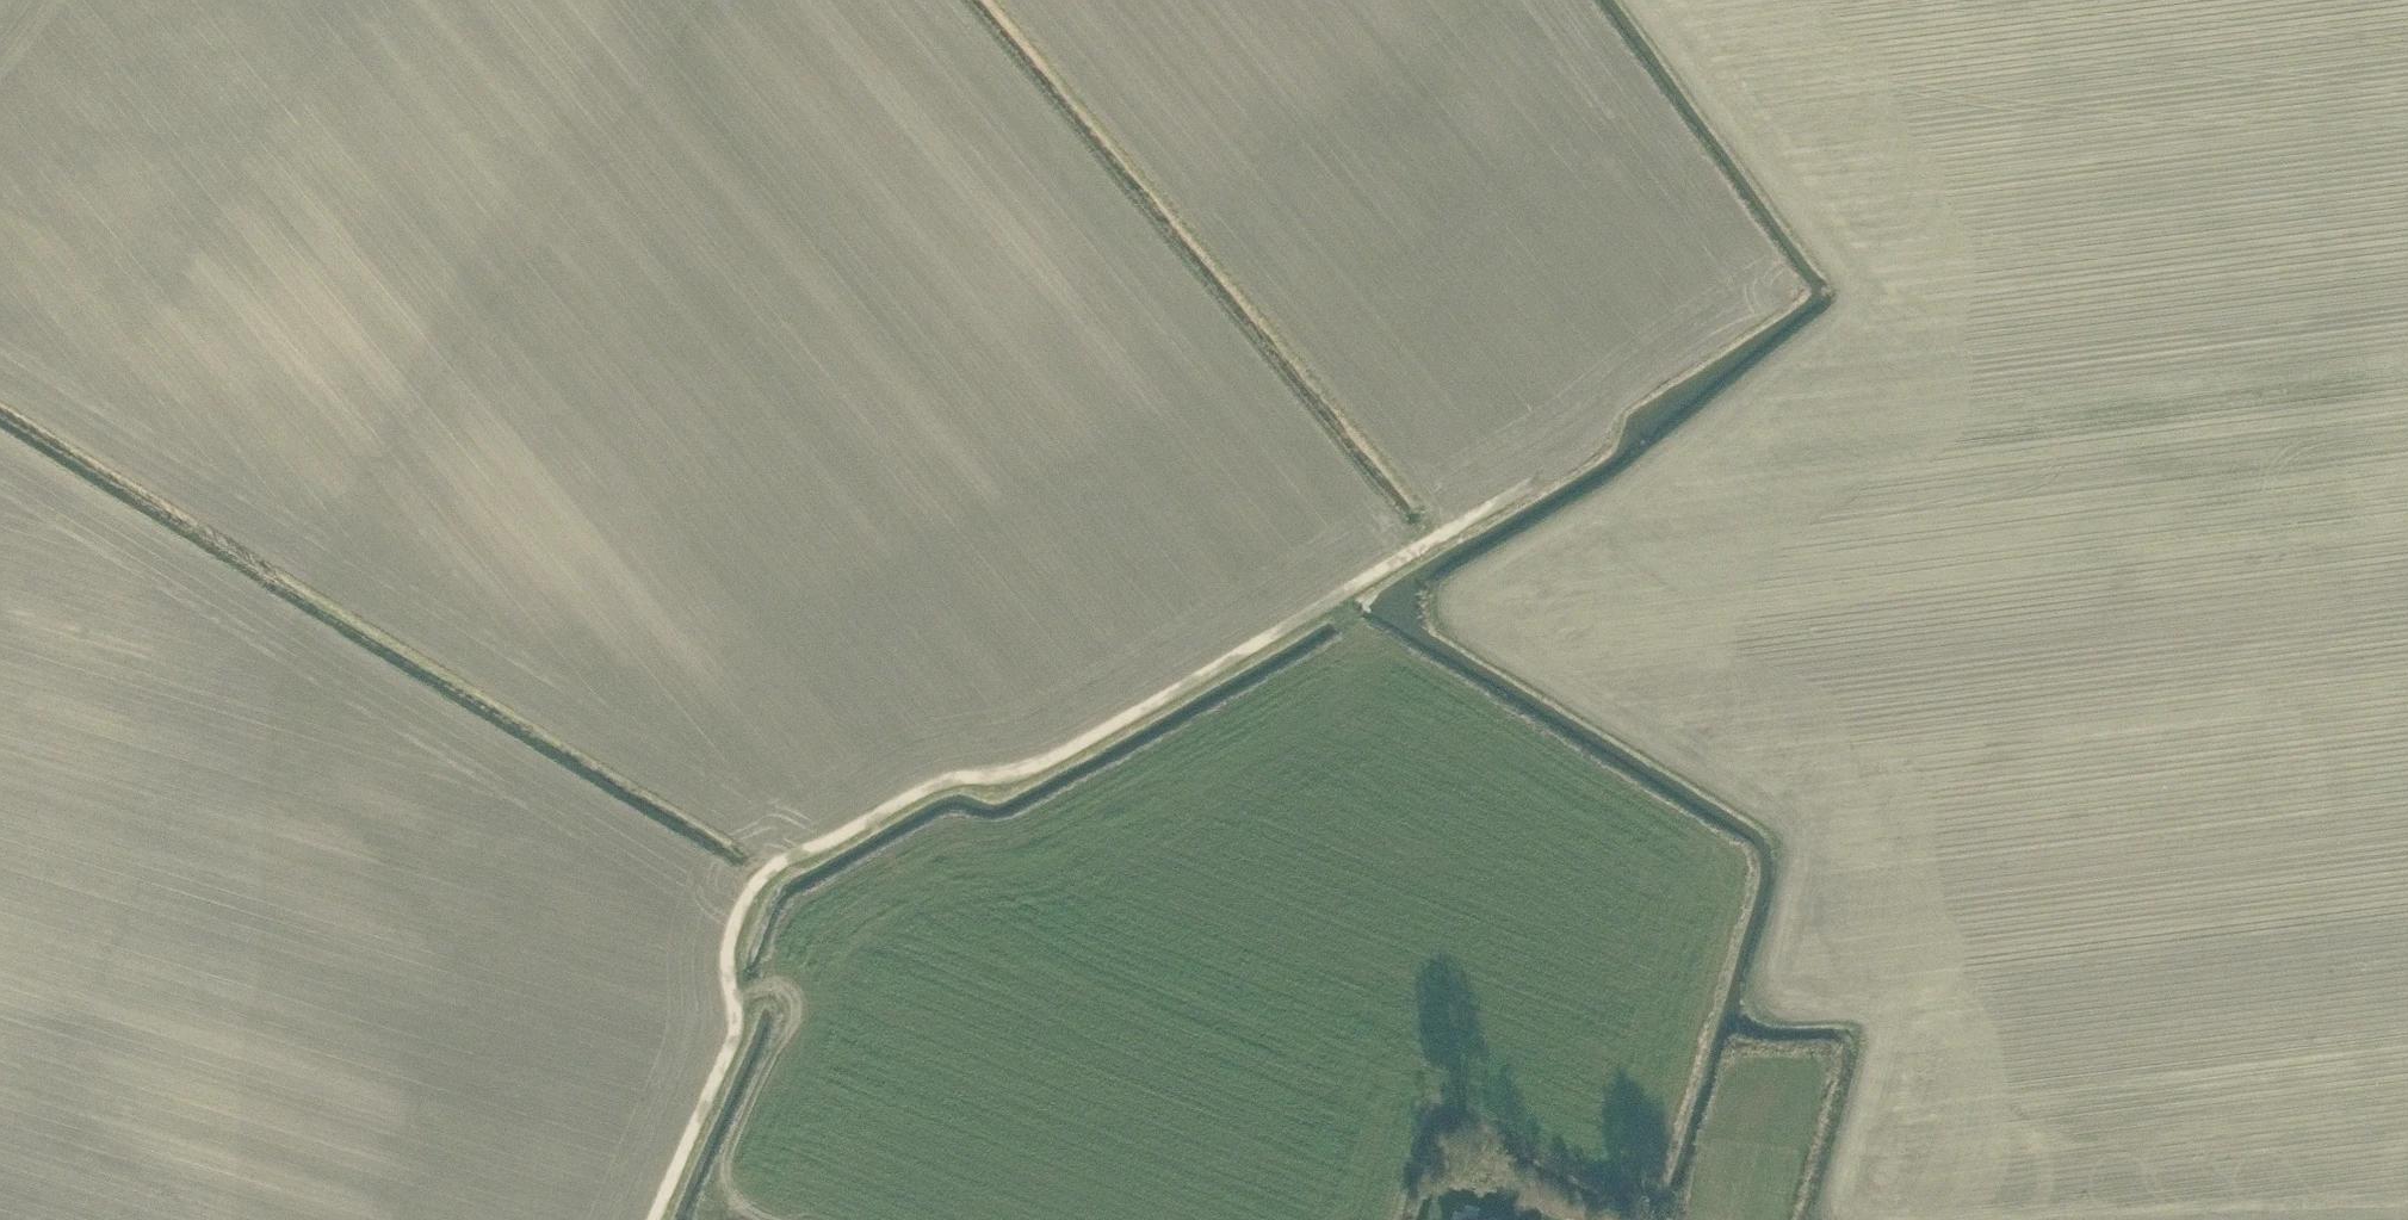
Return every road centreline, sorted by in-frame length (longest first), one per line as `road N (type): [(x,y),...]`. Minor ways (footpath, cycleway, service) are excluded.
road 1 (track): [(654,1219),(732,1039),(728,949),(764,875),(933,783),(1015,774),(1043,763),(1532,483)]

